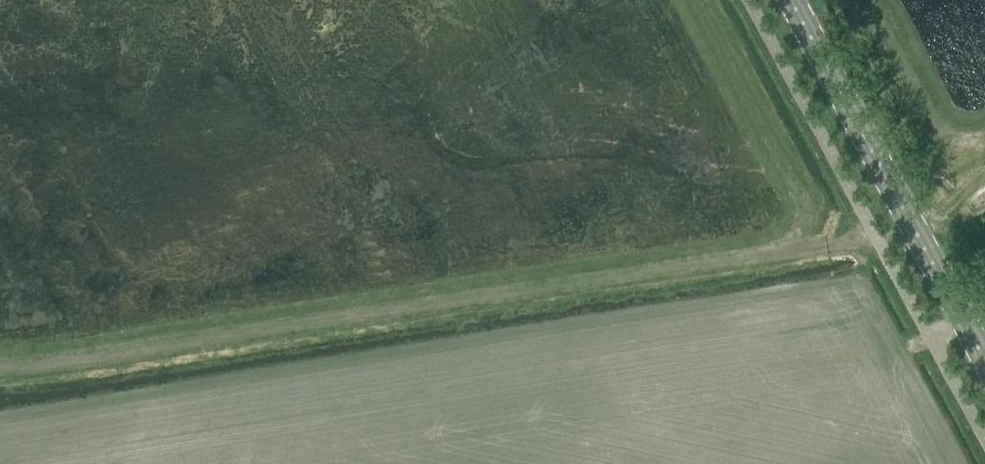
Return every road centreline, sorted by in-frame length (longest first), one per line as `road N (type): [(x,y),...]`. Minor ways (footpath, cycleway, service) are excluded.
road 1 (secondary): [(984,359),(791,0)]

